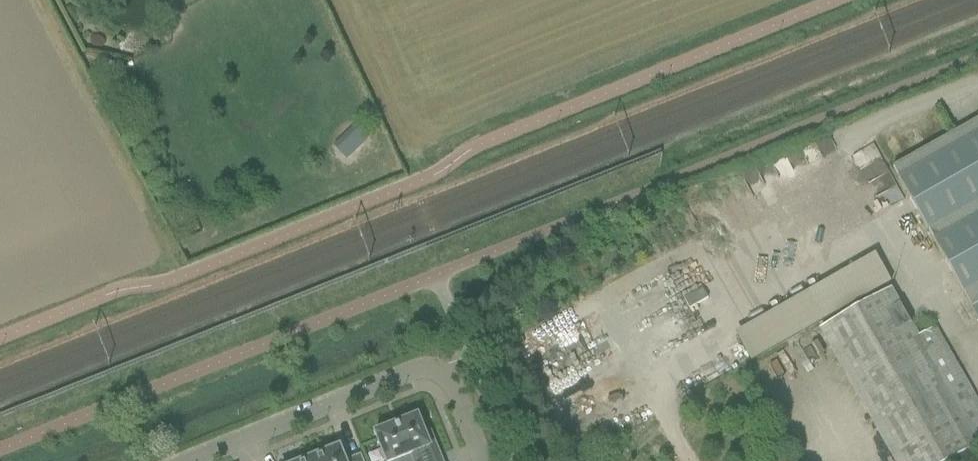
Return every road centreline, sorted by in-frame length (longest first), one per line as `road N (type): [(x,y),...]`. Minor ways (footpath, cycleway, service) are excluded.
road 1 (residential): [(201,460),(411,372),(442,379)]

